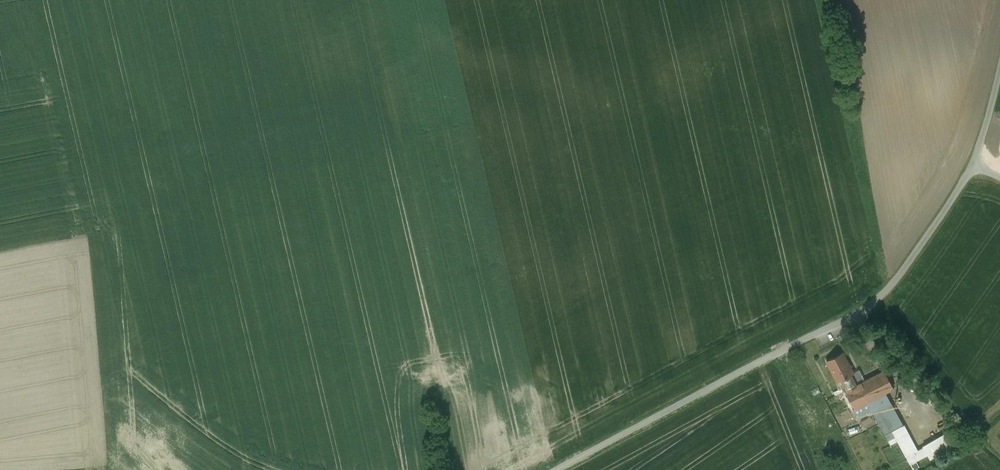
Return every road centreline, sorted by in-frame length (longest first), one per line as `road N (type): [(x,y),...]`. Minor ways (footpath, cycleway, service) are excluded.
road 1 (unclassified): [(999,69),(974,165),(878,305),(564,469)]

